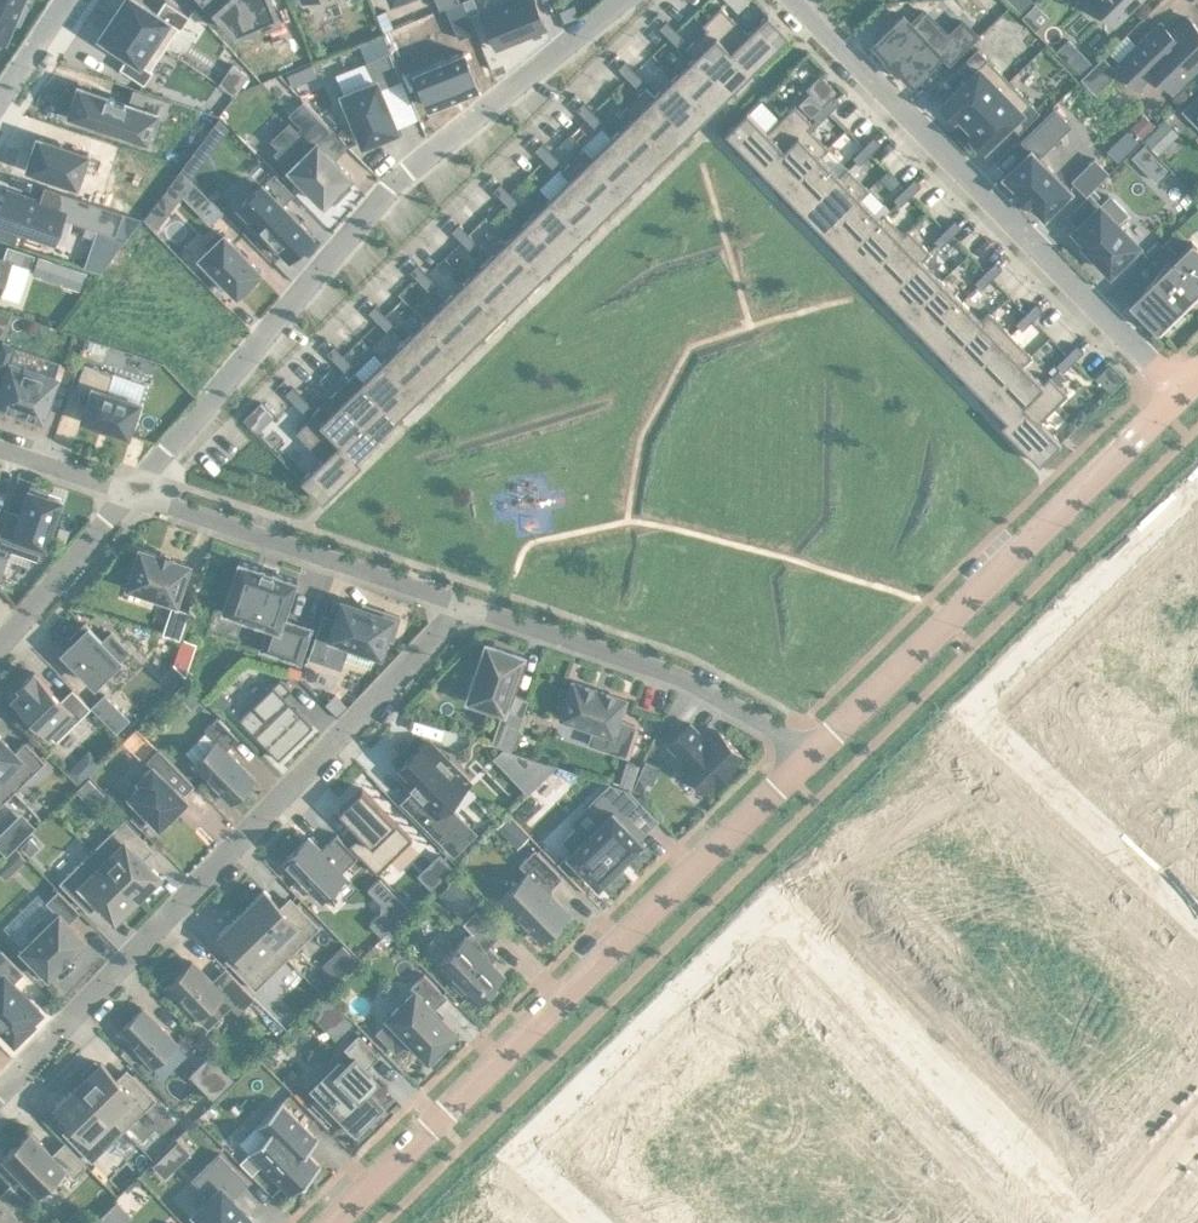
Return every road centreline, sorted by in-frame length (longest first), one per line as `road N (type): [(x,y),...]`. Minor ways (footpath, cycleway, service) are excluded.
road 1 (residential): [(1087,1222),(783,914),(522,1152),(598,1222)]
road 2 (residential): [(132,486),(402,167),(620,0)]
road 3 (residential): [(327,1222),(805,754)]
road 4 (residential): [(0,1081),(465,601)]
road 5 (residential): [(1197,511),(982,722),(1197,923)]
road 6 (residential): [(792,0),(1178,387)]
road 7 (residential): [(805,754),(1178,387)]
road 8 (residential): [(465,601),(683,672),(765,719),(805,754)]
road 9 (residential): [(132,486),(465,601)]
road 10 (residential): [(0,639),(132,486)]
road 11 (residential): [(1197,1108),(1105,1222)]
road 12 (residential): [(0,443),(132,486)]
road 13 (residential): [(0,103),(69,0)]

